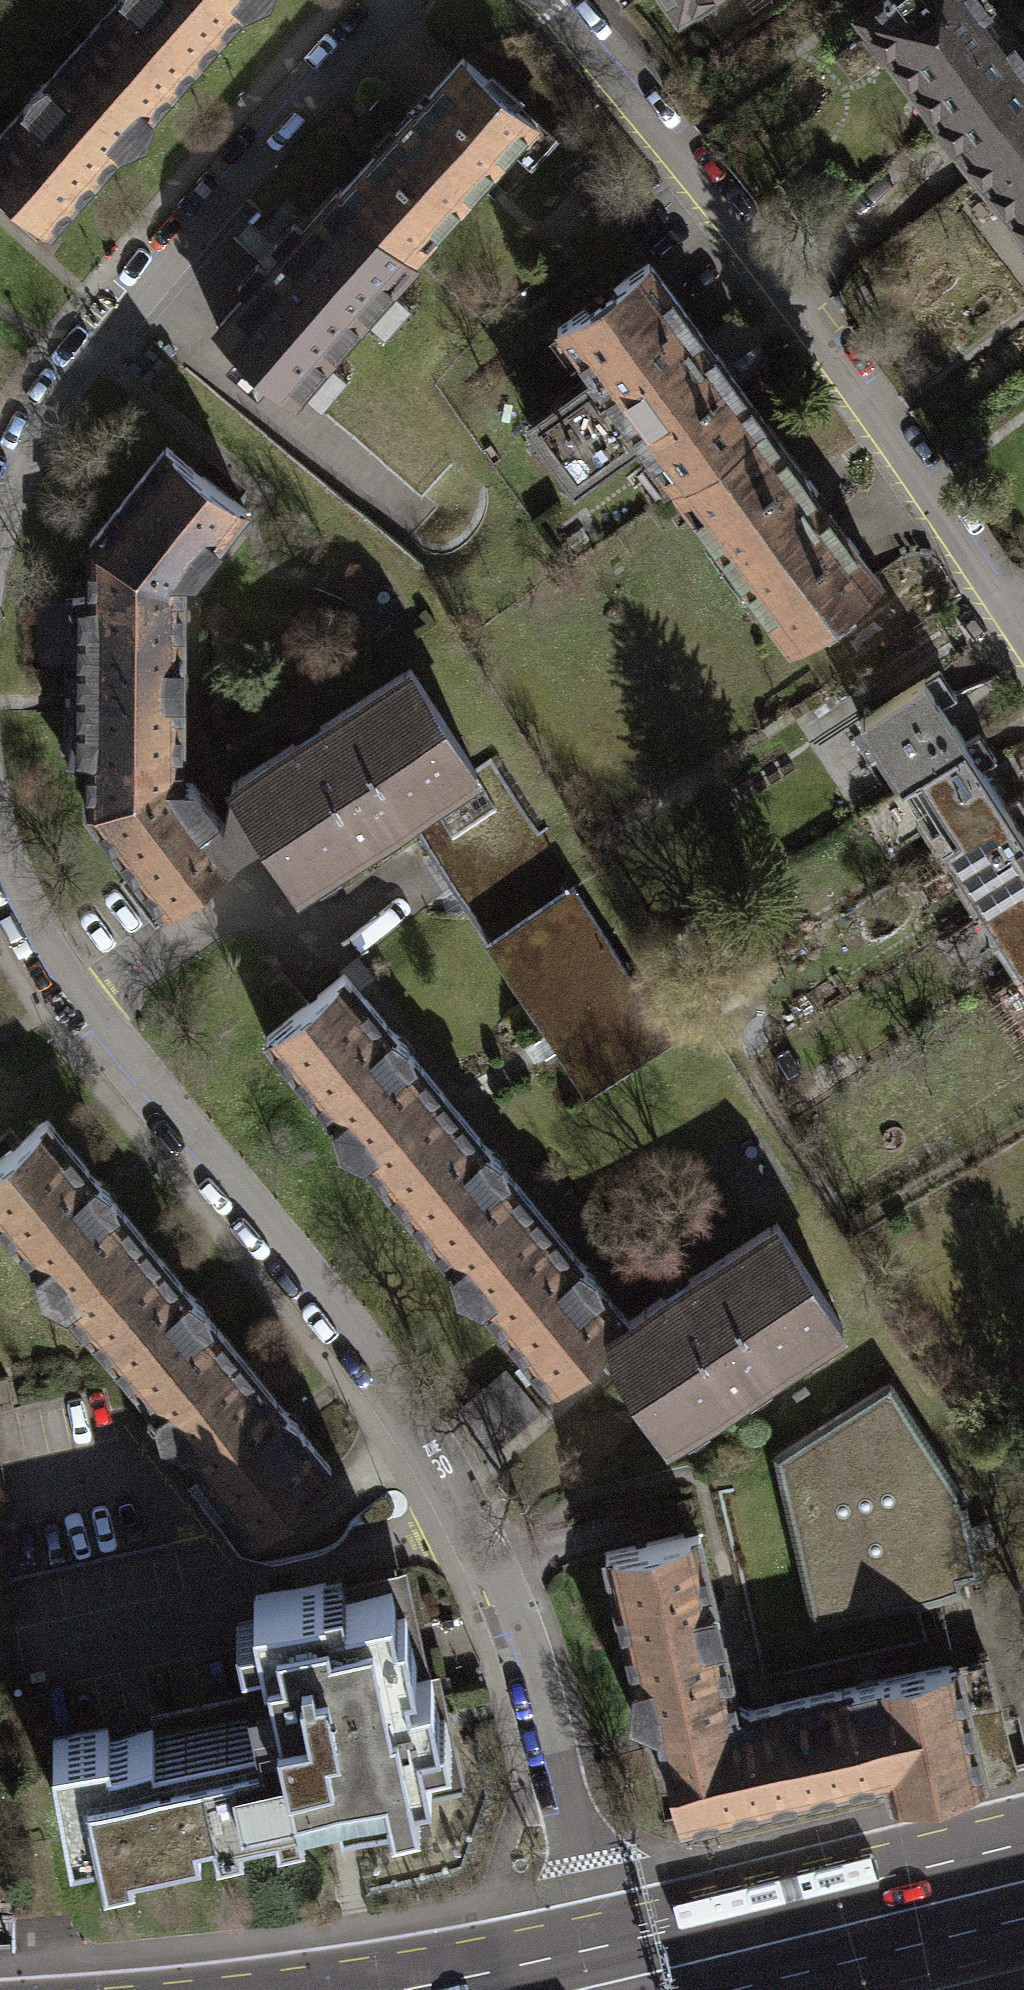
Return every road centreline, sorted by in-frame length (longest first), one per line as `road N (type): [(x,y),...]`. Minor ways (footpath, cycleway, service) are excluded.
road 1 (residential): [(0,880),(32,951),(354,1343),(456,1508),(509,1627),(600,1940)]
road 2 (residential): [(545,0),(776,282),(1023,645)]
road 3 (residential): [(391,0),(181,227),(37,405),(0,484)]
road 4 (primary): [(1023,1837),(600,1940)]
road 5 (primary): [(675,1989),(1023,1907)]
road 6 (tertiary): [(409,1985),(175,1989)]
road 7 (primary): [(600,1940),(409,1985)]
road 8 (primary): [(832,1989),(1023,1948)]

